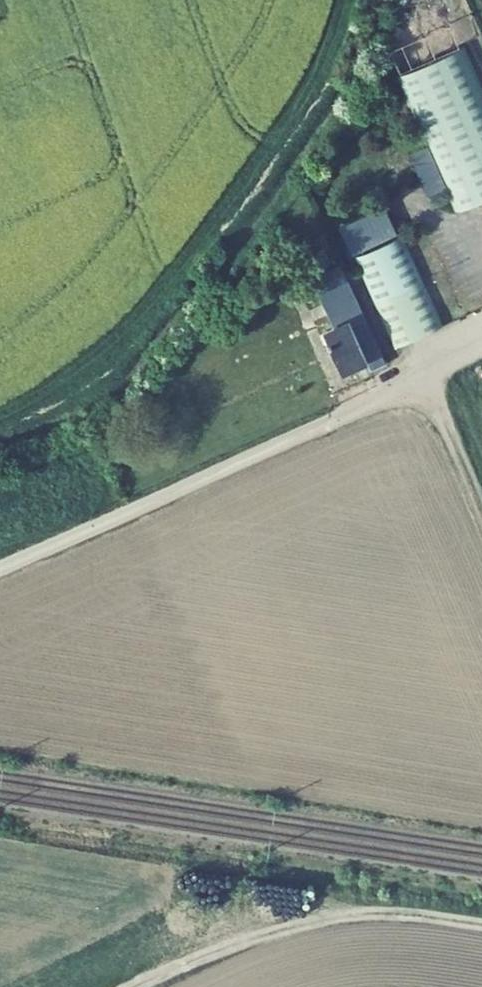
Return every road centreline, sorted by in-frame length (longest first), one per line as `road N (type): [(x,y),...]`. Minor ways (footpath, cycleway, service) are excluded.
road 1 (residential): [(0,569),(425,383)]
road 2 (track): [(481,925),(367,909),(329,912),(266,931),(142,986)]
road 3 (track): [(425,383),(481,511)]

